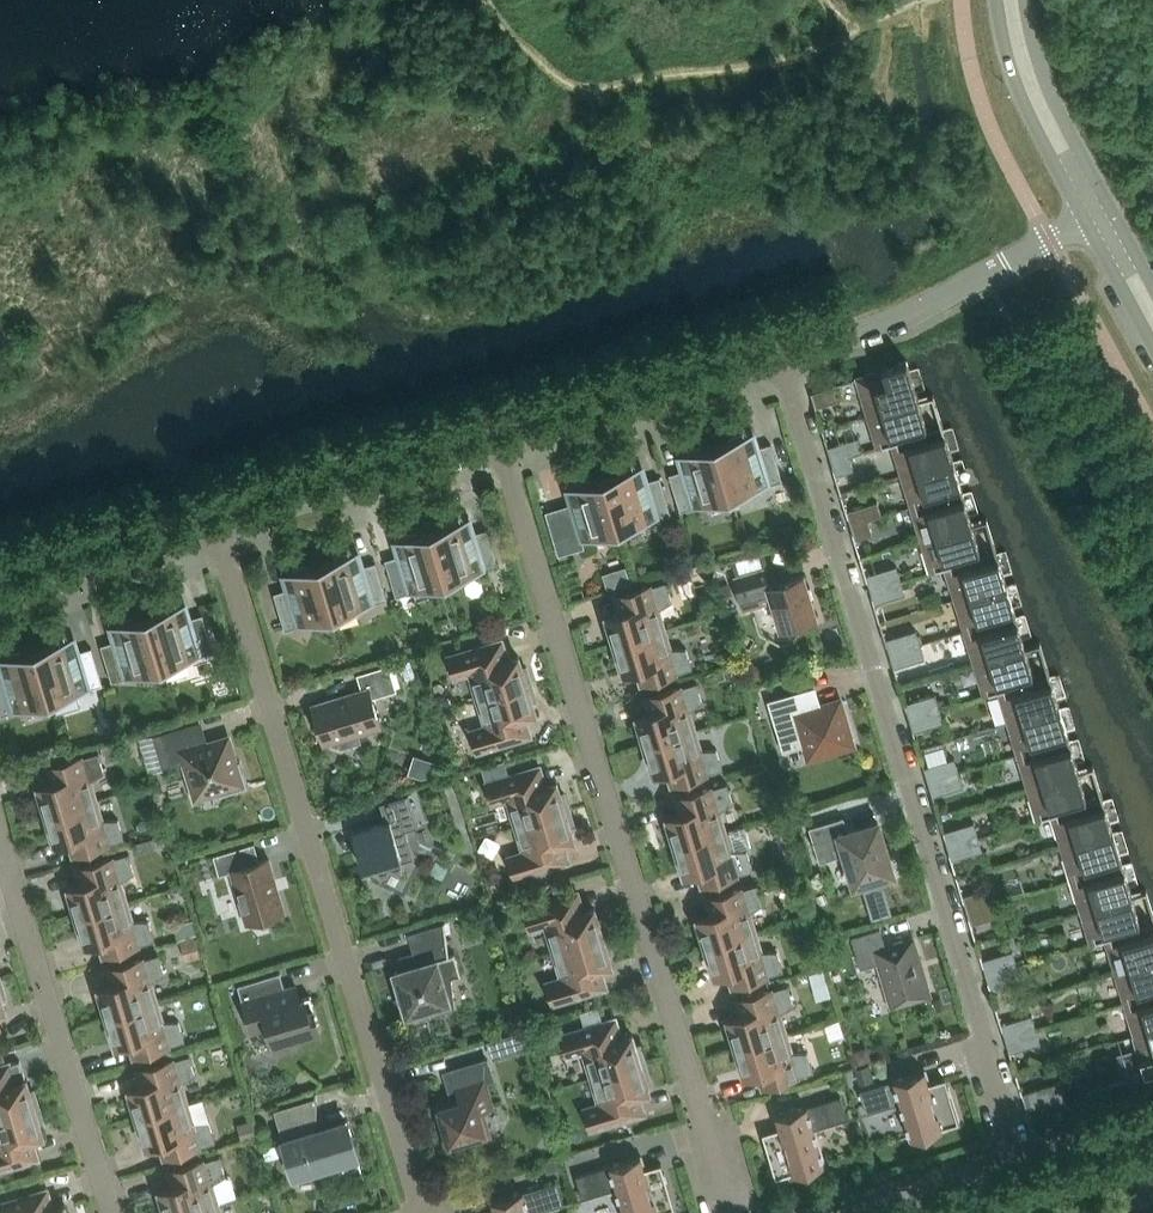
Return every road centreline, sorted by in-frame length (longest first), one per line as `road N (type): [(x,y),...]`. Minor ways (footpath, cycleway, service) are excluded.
road 1 (residential): [(822,1212),(995,1162),(1007,1153),(1011,1121),(782,358)]
road 2 (residential): [(734,1212),(501,445)]
road 3 (residential): [(420,1212),(221,527)]
road 4 (residential): [(109,1212),(0,842)]
road 5 (residential): [(782,358),(916,312),(1051,241)]
road 6 (residential): [(501,445),(782,358)]
road 7 (residential): [(221,527),(501,445)]
road 8 (secondary): [(995,0),(1010,78),(1085,222)]
road 9 (residential): [(0,592),(221,527)]
road 10 (secondary): [(1113,205),(1054,98),(1028,0)]
road 11 (secondary): [(1085,222),(1152,349)]

